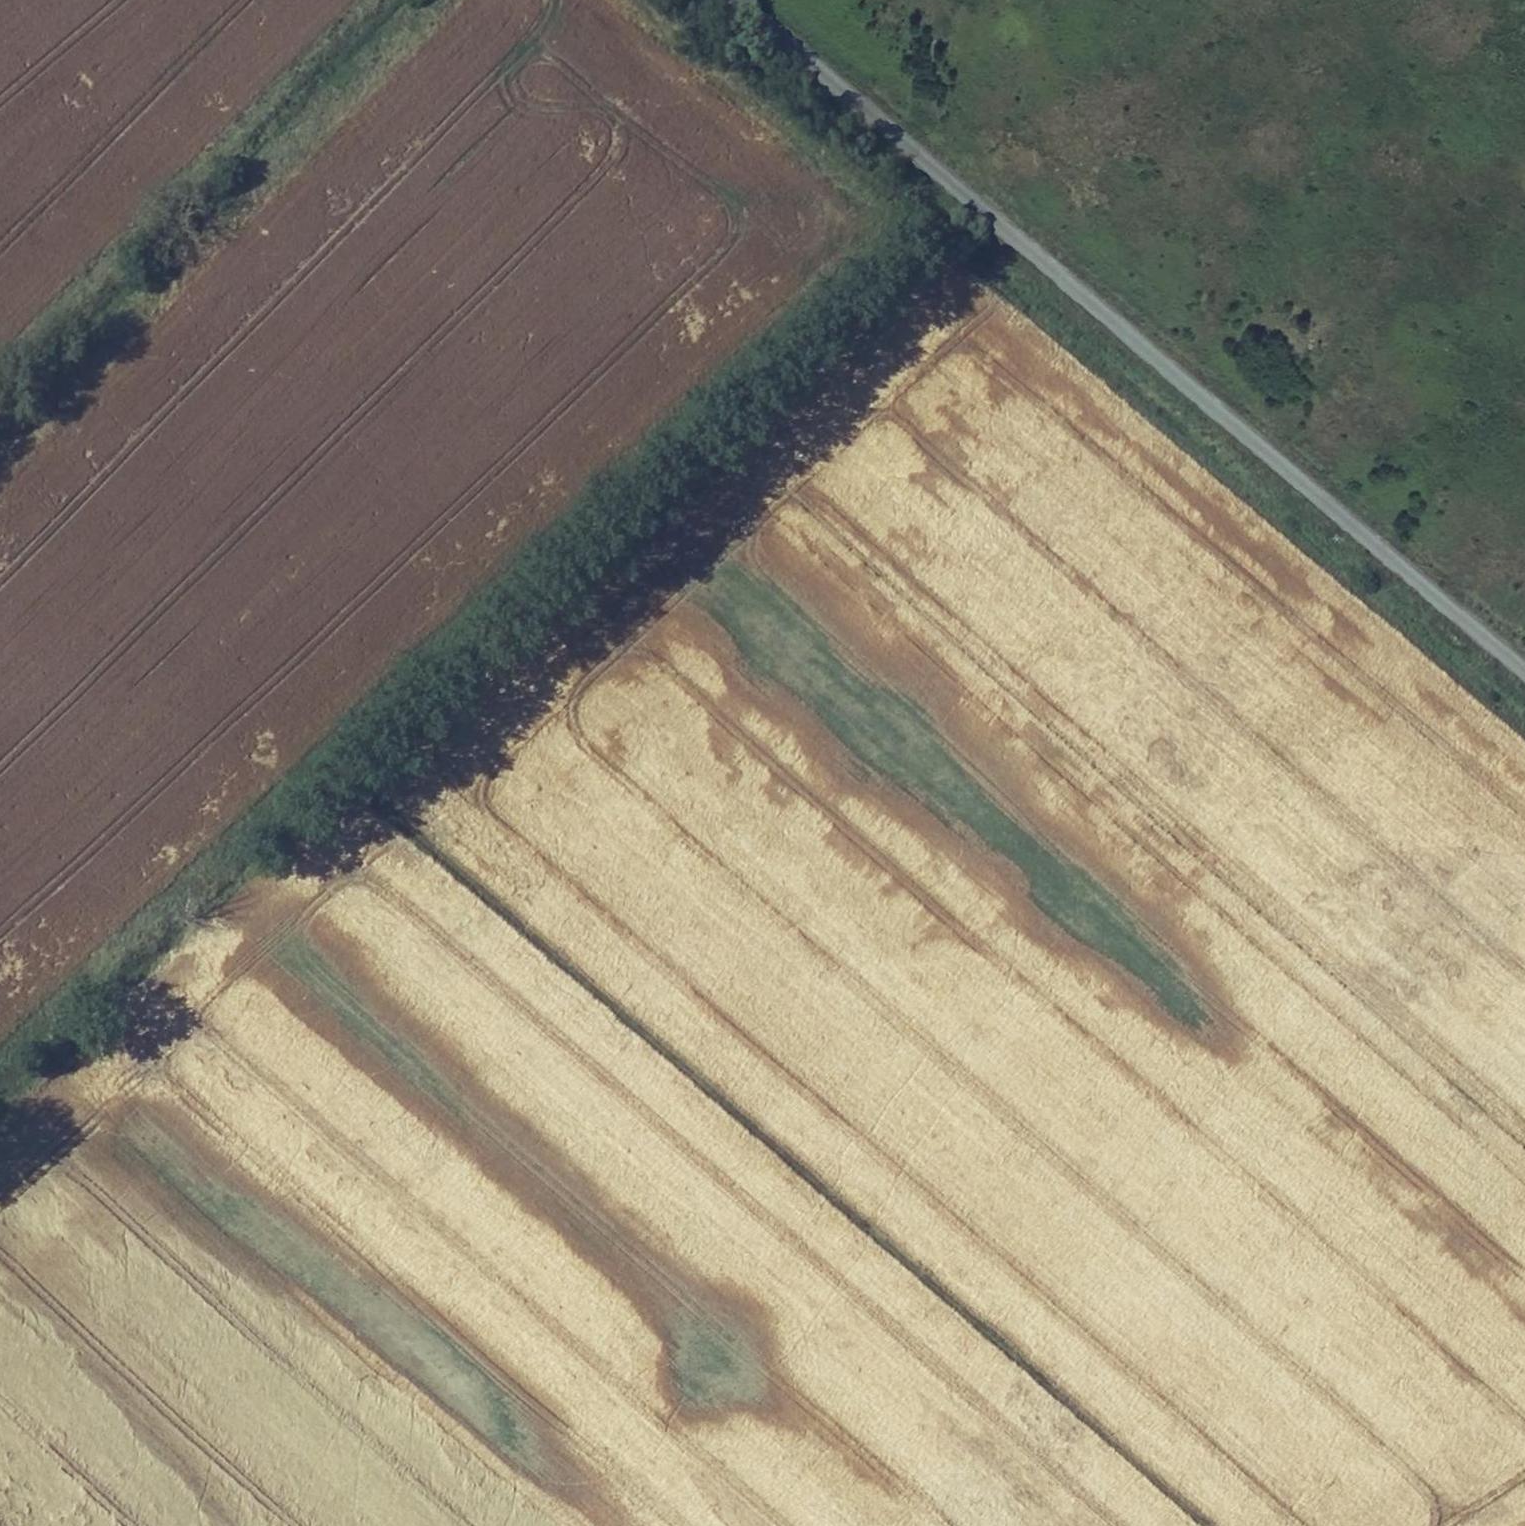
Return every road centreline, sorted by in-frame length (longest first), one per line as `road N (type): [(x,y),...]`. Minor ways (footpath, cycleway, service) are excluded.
road 1 (unclassified): [(1524,679),(735,0)]

